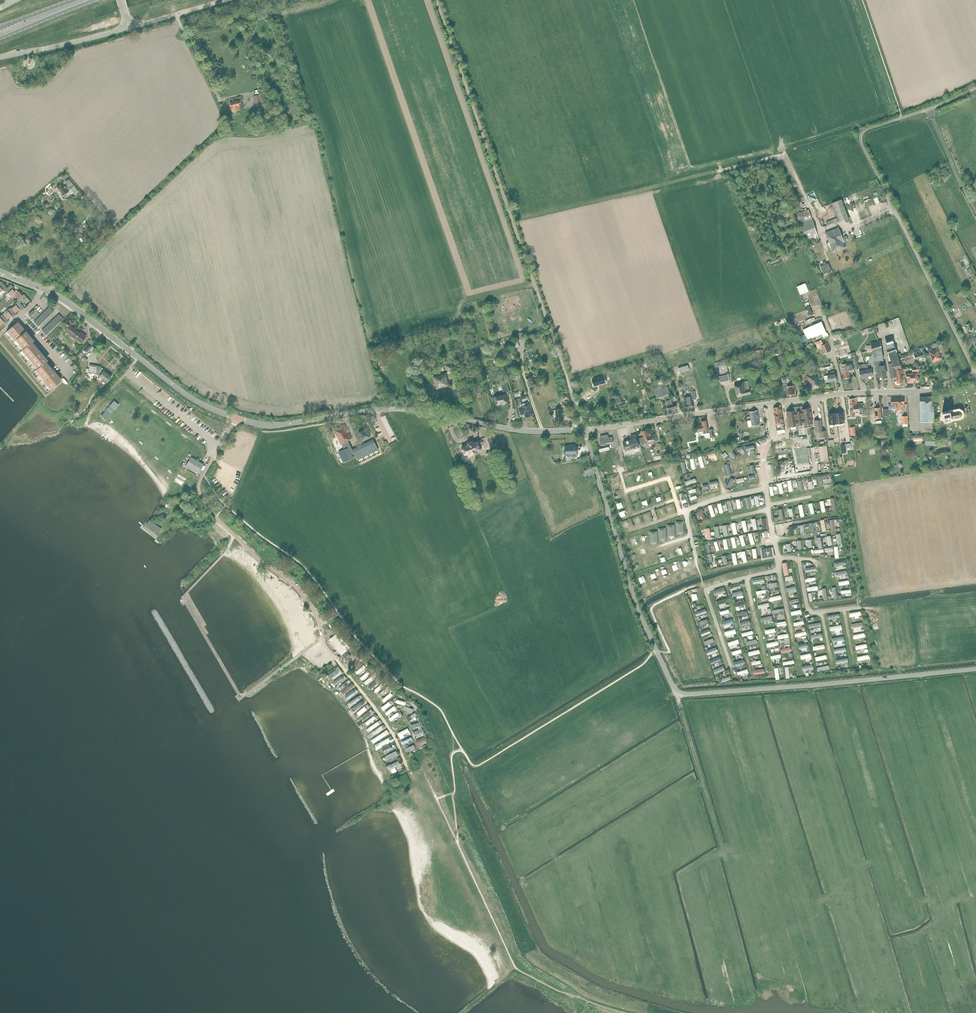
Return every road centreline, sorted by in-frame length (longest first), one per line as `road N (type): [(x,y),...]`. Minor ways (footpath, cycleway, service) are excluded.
road 1 (unclassified): [(975,669),(676,691),(638,610),(584,430)]
road 2 (unclassified): [(584,430),(437,0)]
road 3 (tertiary): [(584,430),(845,393),(926,391),(975,374)]
road 4 (unclassified): [(975,374),(860,141),(869,128),(975,87)]
road 5 (tertiary): [(584,430),(515,430),(383,409),(274,426),(236,419)]
road 6 (tertiary): [(236,419),(179,390),(49,291),(0,272)]
road 7 (unclassified): [(321,637),(300,592),(218,520),(199,492),(236,419)]
road 8 (track): [(721,846),(676,691)]
road 9 (unclassified): [(0,57),(129,27)]

